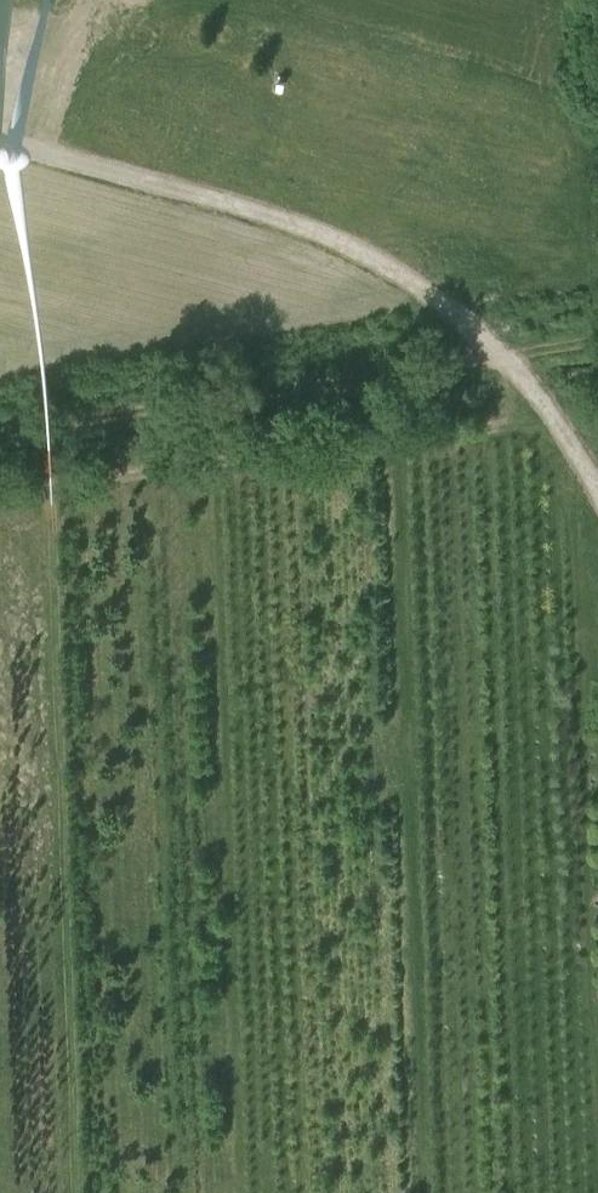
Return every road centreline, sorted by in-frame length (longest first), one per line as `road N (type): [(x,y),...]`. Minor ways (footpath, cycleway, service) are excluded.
road 1 (track): [(597,484),(512,359),(429,293),(322,235),(0,132)]

